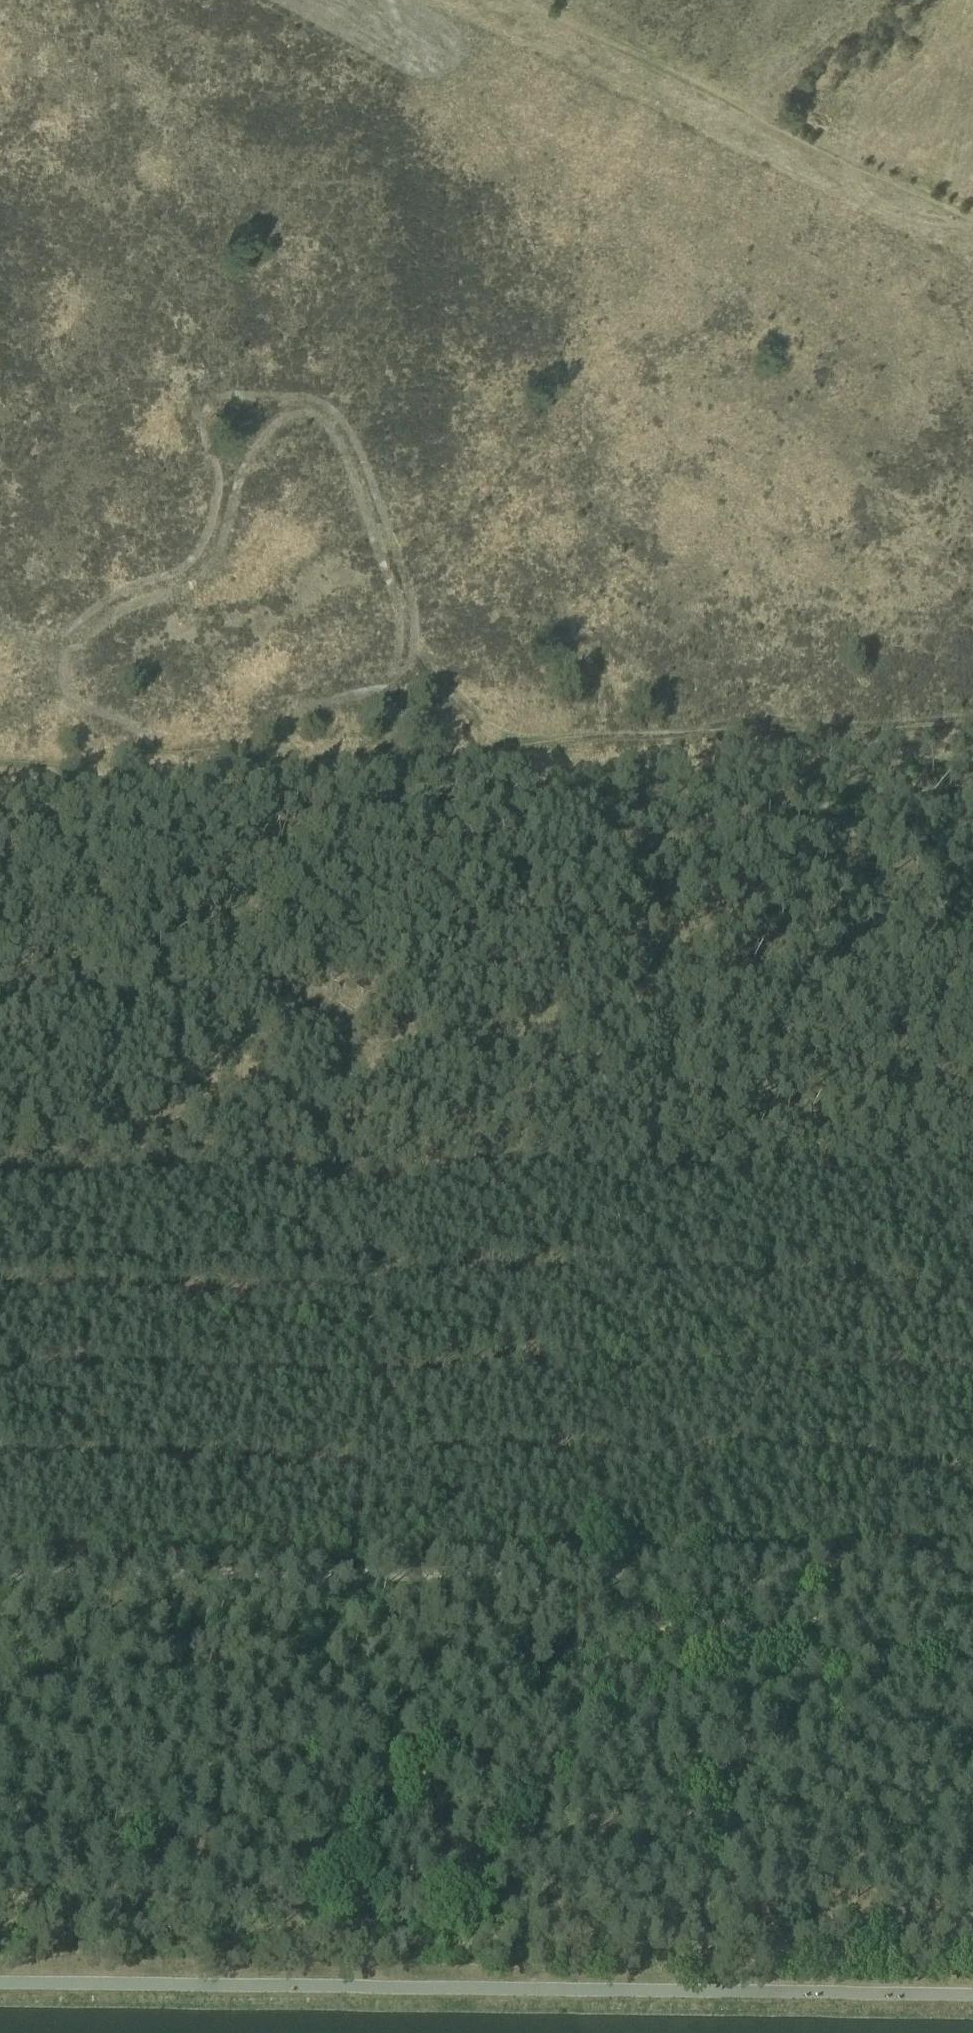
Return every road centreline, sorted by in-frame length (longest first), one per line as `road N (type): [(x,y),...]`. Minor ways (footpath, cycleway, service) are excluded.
road 1 (track): [(972,1566),(463,1582),(0,1582)]

